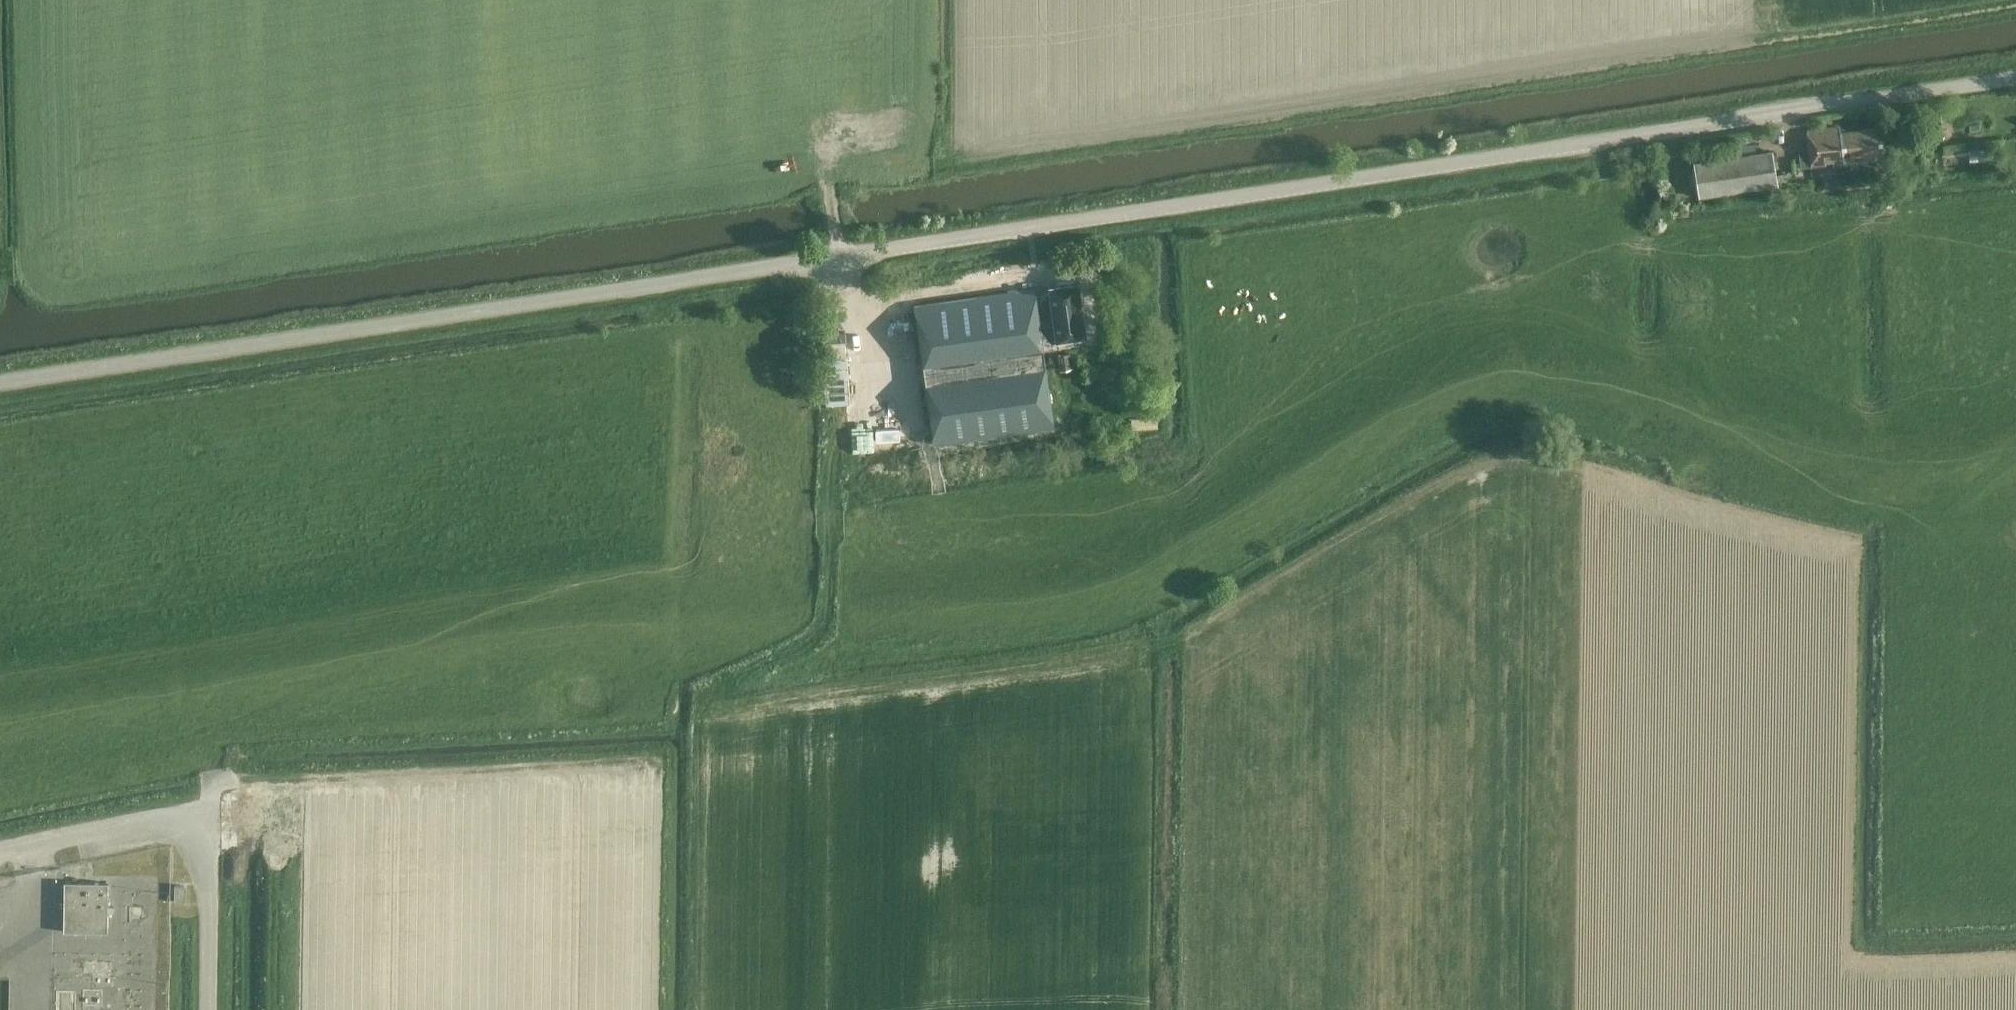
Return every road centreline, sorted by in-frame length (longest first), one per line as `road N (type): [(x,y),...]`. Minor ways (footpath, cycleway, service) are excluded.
road 1 (unclassified): [(0,389),(2015,73)]

